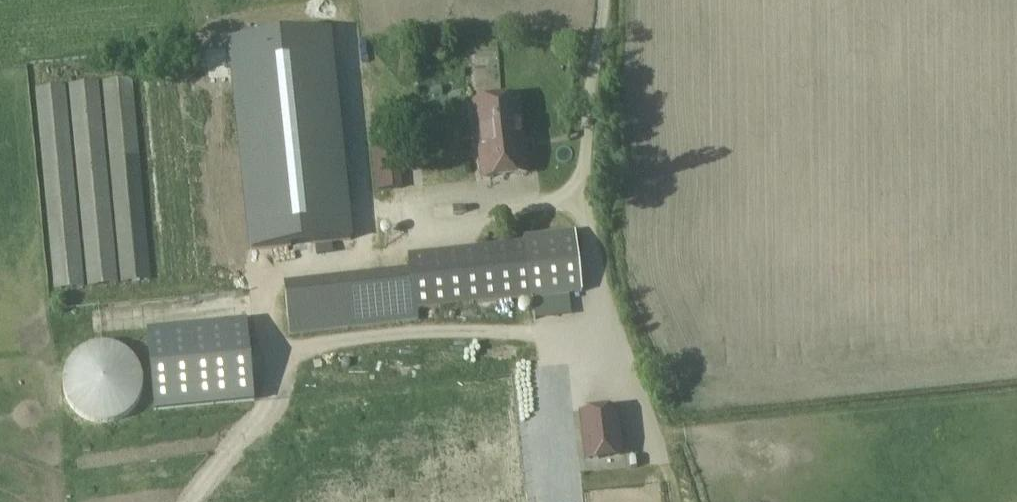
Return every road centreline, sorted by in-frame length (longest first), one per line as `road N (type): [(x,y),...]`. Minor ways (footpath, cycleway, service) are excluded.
road 1 (track): [(605,0),(595,46),(593,258),(673,470),(677,501)]

